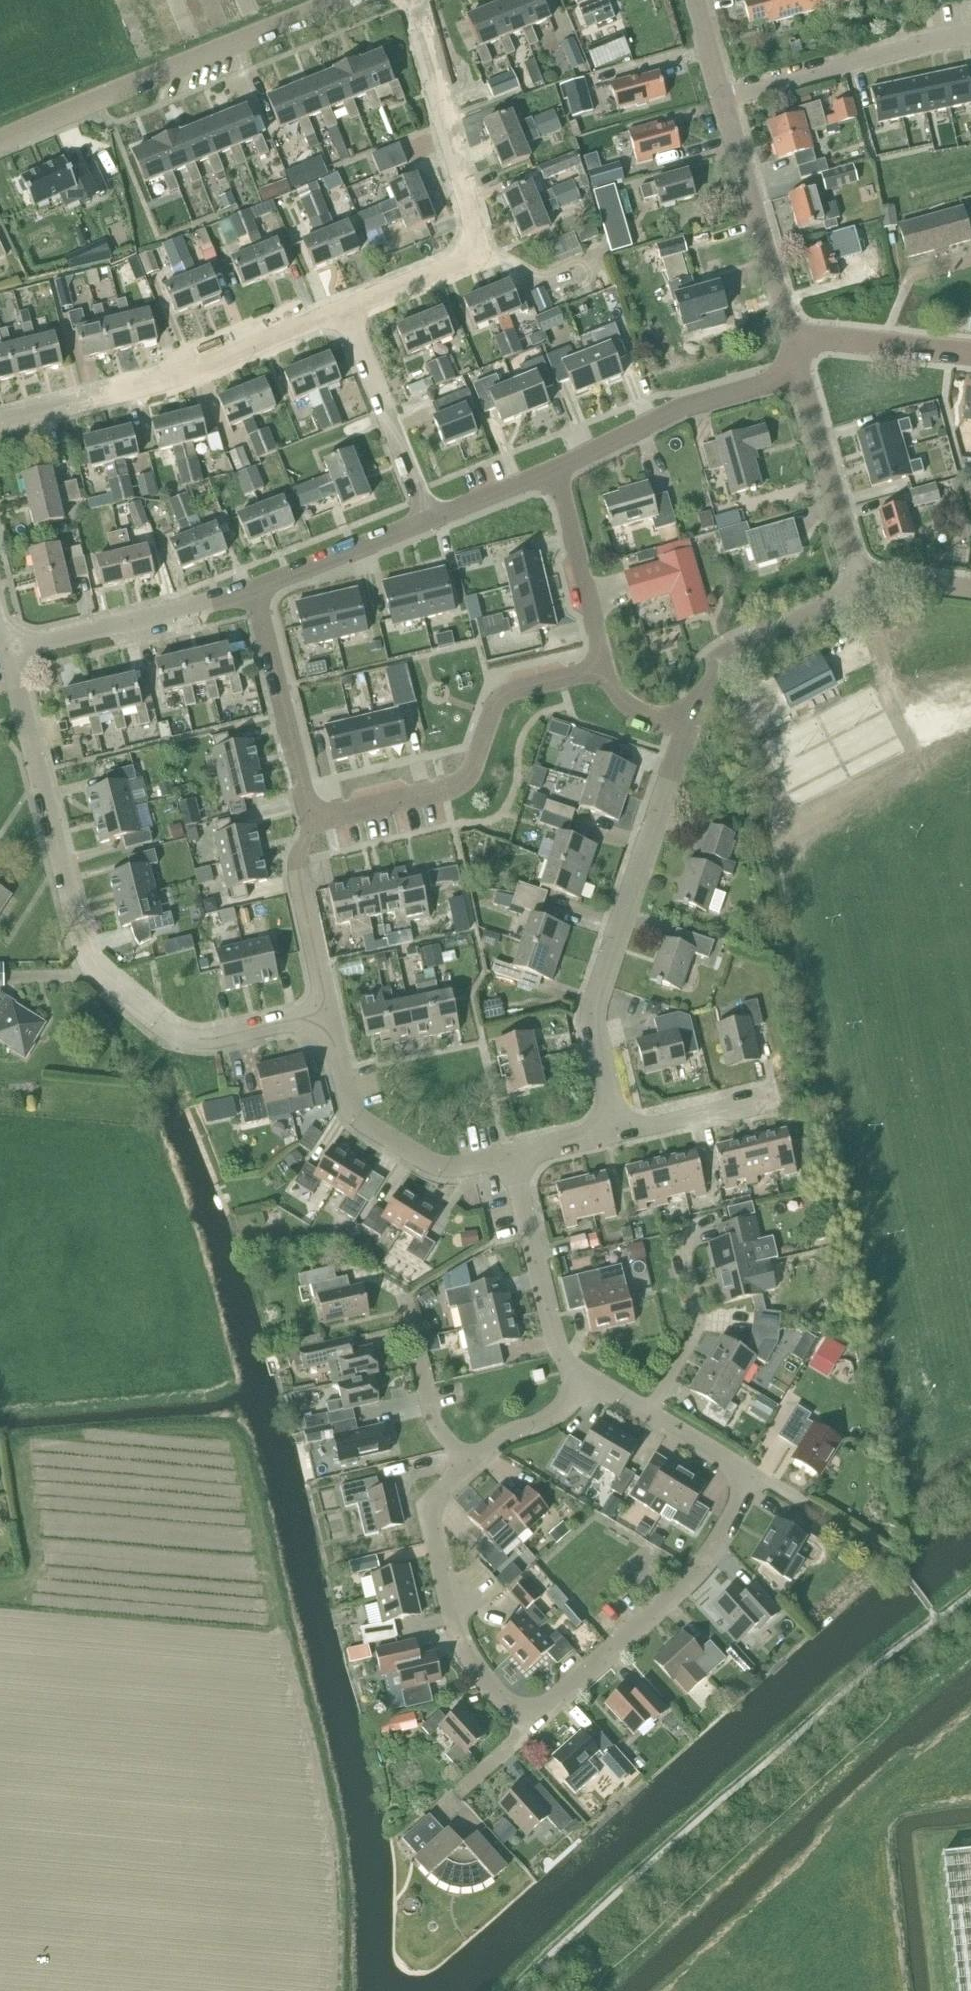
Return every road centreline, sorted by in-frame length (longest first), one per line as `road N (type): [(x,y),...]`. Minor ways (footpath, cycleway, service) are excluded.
road 1 (residential): [(329,1012),(194,1041),(87,963),(8,647)]
road 2 (residential): [(618,1130),(596,1033),(598,1005),(689,727)]
road 3 (residential): [(347,308),(481,252),(414,0)]
road 4 (unclassified): [(0,144),(347,0)]
road 5 (residential): [(0,418),(180,377),(347,308)]
road 6 (residential): [(607,668),(503,697),(462,783),(313,821)]
road 7 (residential): [(744,1479),(730,1521),(697,1569),(542,1710),(526,1713)]
road 8 (residential): [(526,1713),(509,1707),(467,1654),(432,1528),(441,1495),(470,1468)]
road 9 (residential): [(515,1157),(454,1168),(428,1163),(360,1117),(329,1012)]
road 10 (residential): [(555,470),(690,407),(802,377)]
road 11 (residential): [(723,100),(970,37)]
road 12 (residential): [(8,647),(252,592)]
road 13 (residential): [(794,338),(723,100)]
road 14 (residential): [(313,821),(252,592)]
road 15 (residential): [(588,1375),(567,1360),(554,1333),(515,1157)]
road 16 (residential): [(689,727),(706,676),(721,662),(861,581)]
road 17 (residential): [(431,520),(347,308)]
road 18 (residential): [(861,581),(802,377)]
road 19 (residential): [(607,668),(555,470)]
road 20 (residential): [(329,1012),(297,862),(313,821)]
road 21 (residential): [(252,592),(431,520)]
road 22 (residential): [(648,1413),(698,1329),(682,1238)]
road 23 (residential): [(470,1468),(436,1426),(405,1297)]
road 24 (residential): [(970,357),(794,338)]
road 25 (residential): [(775,1097),(618,1130)]
road 26 (residential): [(470,1468),(561,1408),(588,1375)]
road 27 (residential): [(431,520),(555,470)]

